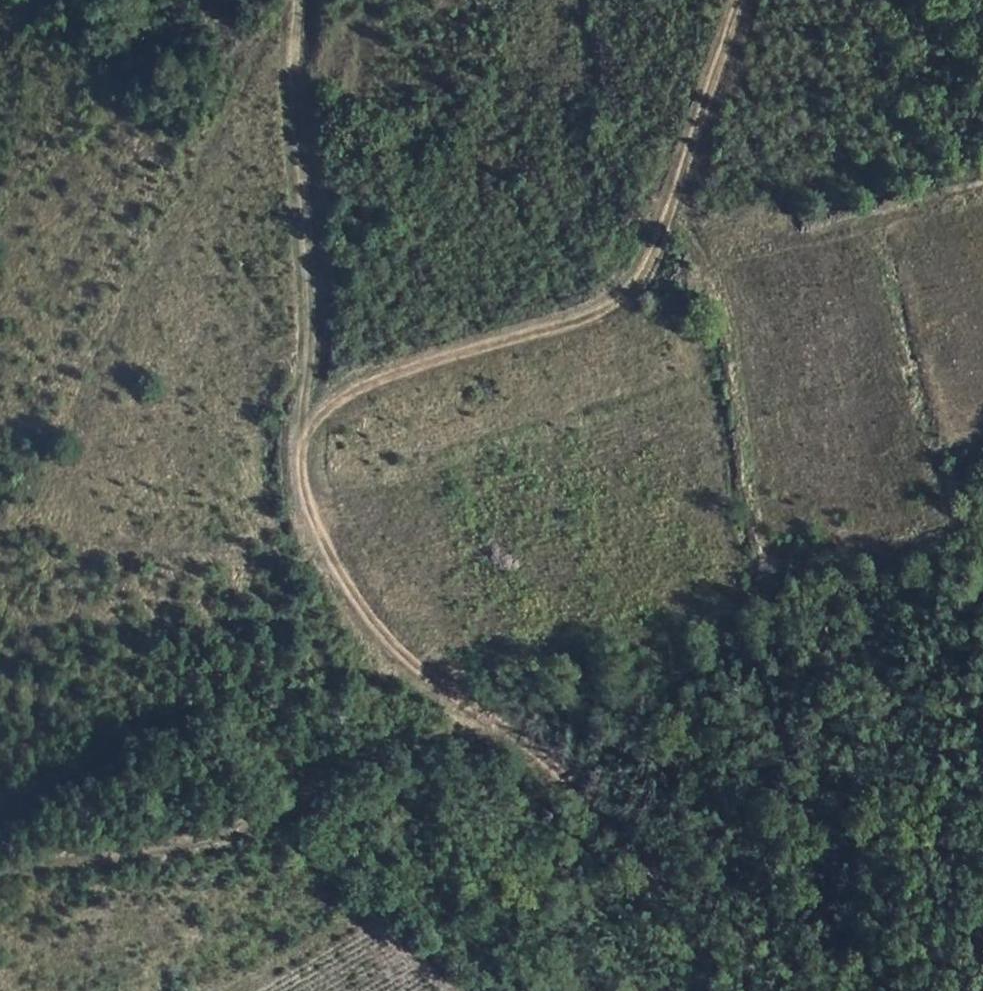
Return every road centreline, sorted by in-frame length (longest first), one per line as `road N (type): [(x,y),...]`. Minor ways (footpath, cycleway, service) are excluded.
road 1 (track): [(724,990),(665,883),(610,819),(546,756),(435,680),(382,630),(317,526),(302,484),(301,444),(316,419),(376,376),(591,314),(621,297),(662,236),(742,0)]
road 2 (track): [(301,444),(314,316),(296,94),(301,0)]

